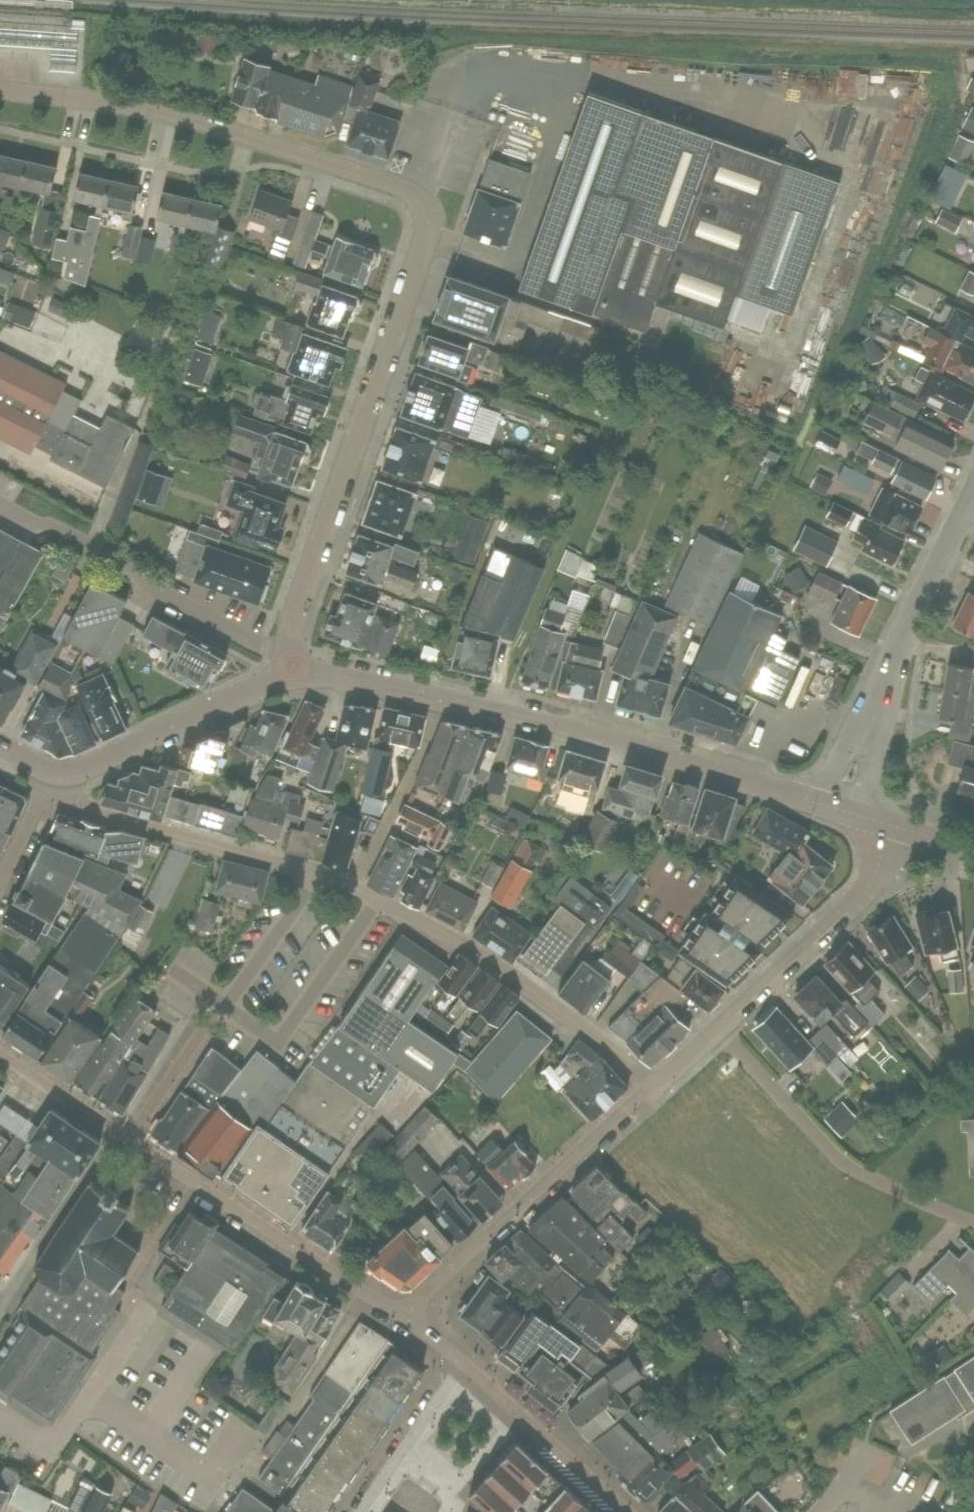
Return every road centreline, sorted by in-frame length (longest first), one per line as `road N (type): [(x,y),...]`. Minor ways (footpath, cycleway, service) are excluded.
road 1 (residential): [(292,667),(294,605),(423,242),(421,205),(409,190),(160,106),(0,87)]
road 2 (unclassified): [(813,801),(567,729),(292,667)]
road 3 (residential): [(403,1313),(0,1054)]
road 4 (unclassified): [(352,889),(478,951),(651,1085)]
road 5 (residential): [(403,1313),(651,1085)]
road 6 (residential): [(292,667),(0,505)]
road 7 (residential): [(973,1223),(851,1167),(718,1025)]
road 8 (unclassified): [(59,781),(81,804),(352,889)]
road 9 (unclassified): [(863,743),(893,658),(973,491)]
road 10 (unclassified): [(718,1025),(870,884),(886,823)]
road 11 (residential): [(59,781),(292,667)]
road 12 (residential): [(626,1511),(468,1366)]
road 13 (residential): [(352,889),(433,718)]
road 14 (residential): [(361,1511),(468,1366)]

